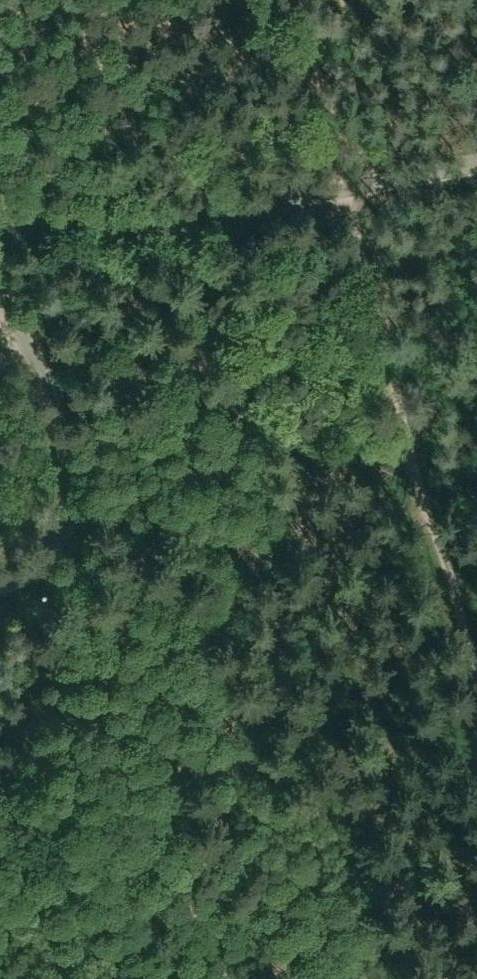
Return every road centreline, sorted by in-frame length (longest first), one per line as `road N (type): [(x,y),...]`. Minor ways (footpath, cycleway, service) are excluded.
road 1 (track): [(349,191),(476,686)]
road 2 (unclassified): [(4,220),(166,224),(476,165)]
road 3 (residential): [(30,346),(58,428),(63,512),(47,553),(0,586)]

